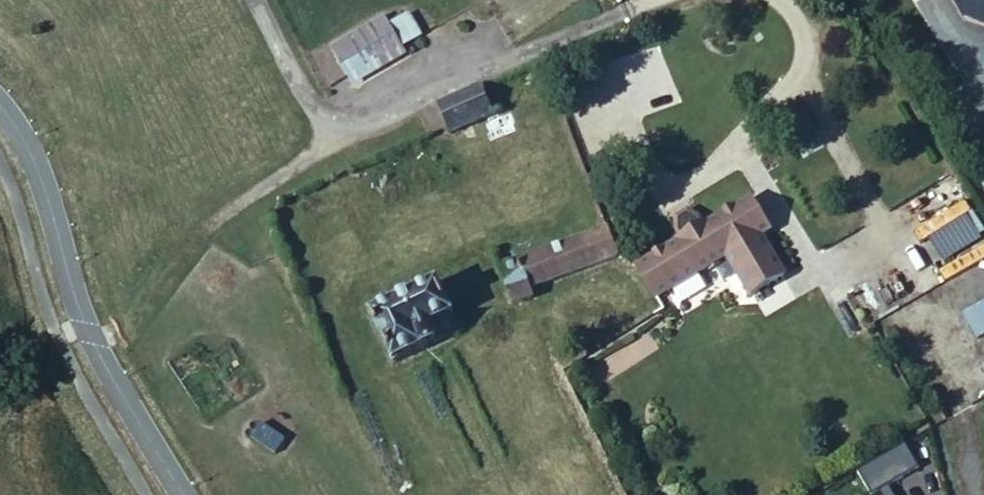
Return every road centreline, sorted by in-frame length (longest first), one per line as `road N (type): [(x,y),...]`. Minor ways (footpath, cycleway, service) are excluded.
road 1 (residential): [(638,0),(323,136),(253,0)]
road 2 (residential): [(983,428),(808,96),(801,30),(770,0)]
road 3 (unclassified): [(0,105),(26,143),(89,336),(182,494)]

